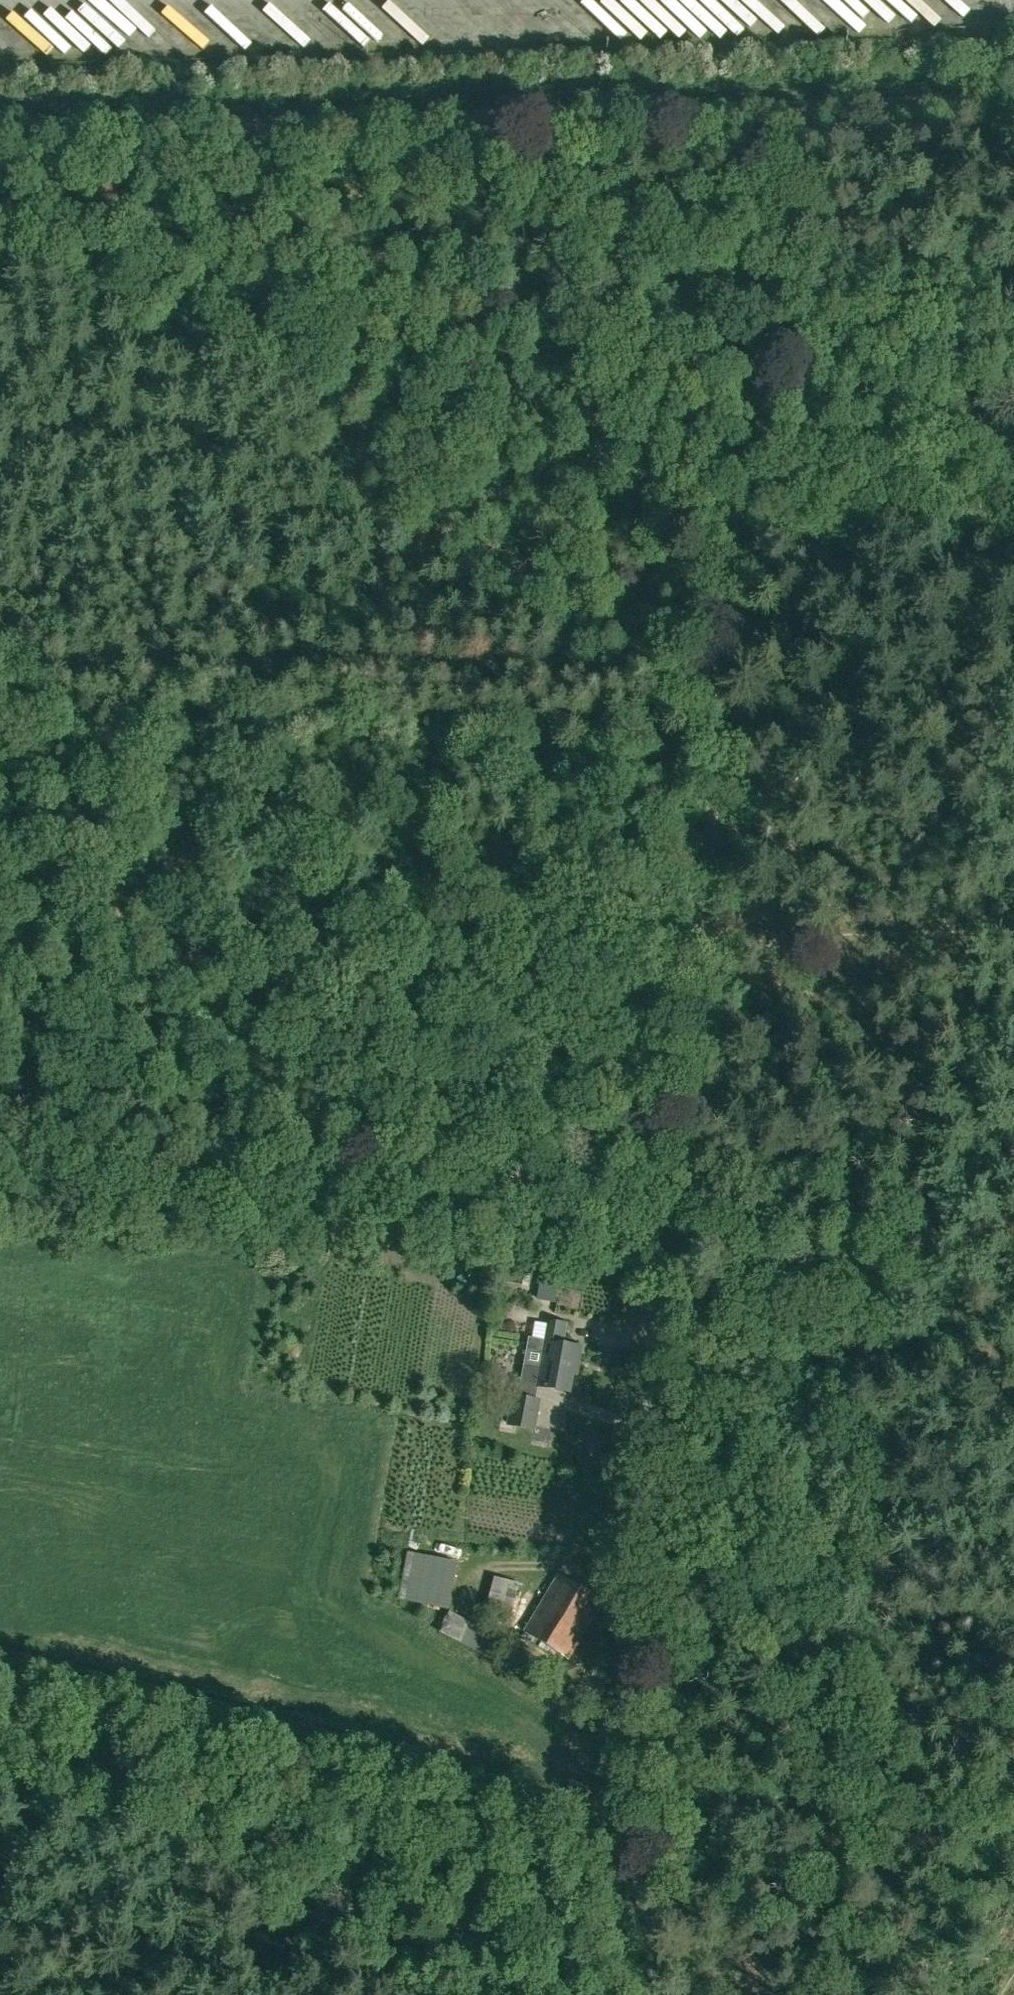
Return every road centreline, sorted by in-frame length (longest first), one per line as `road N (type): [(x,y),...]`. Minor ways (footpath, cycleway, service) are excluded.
road 1 (unclassified): [(621,1994),(618,1557),(657,1358),(793,104)]
road 2 (unclassified): [(0,131),(793,104)]
road 3 (unclassified): [(793,104),(1013,99)]

